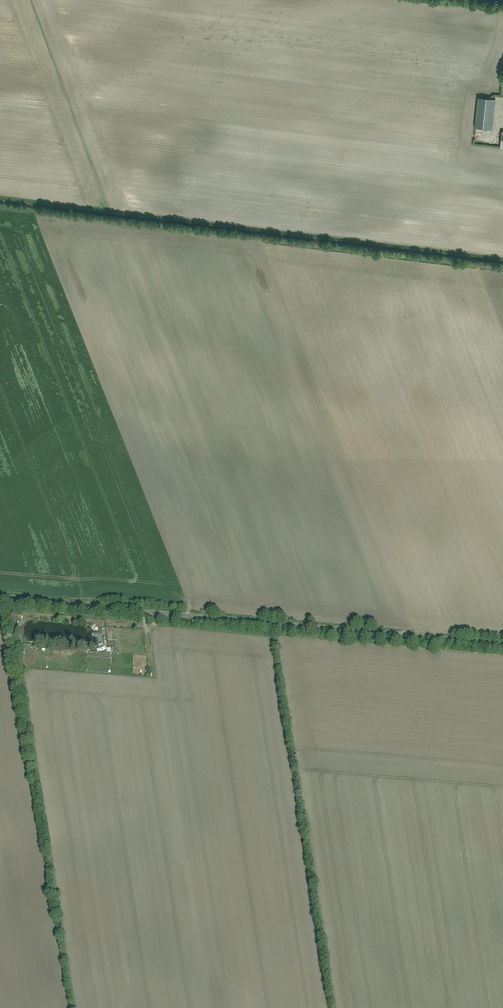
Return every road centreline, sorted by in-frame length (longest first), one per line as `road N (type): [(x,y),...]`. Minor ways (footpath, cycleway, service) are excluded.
road 1 (unclassified): [(502,641),(0,599)]

